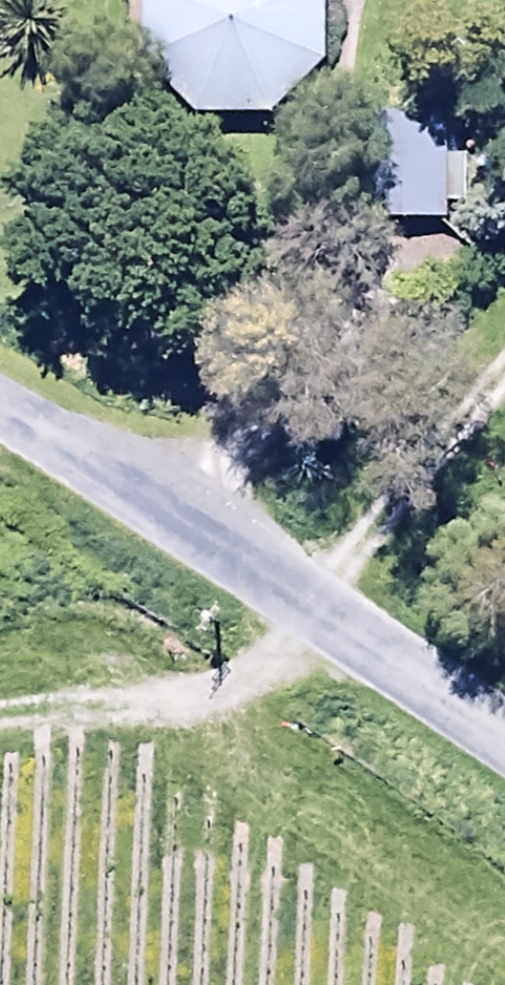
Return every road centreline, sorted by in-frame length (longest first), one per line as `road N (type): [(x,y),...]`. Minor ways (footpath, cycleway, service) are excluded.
road 1 (unclassified): [(0,403),(318,602)]
road 2 (unclassified): [(318,602),(504,373)]
road 3 (unclassified): [(318,602),(504,733)]

